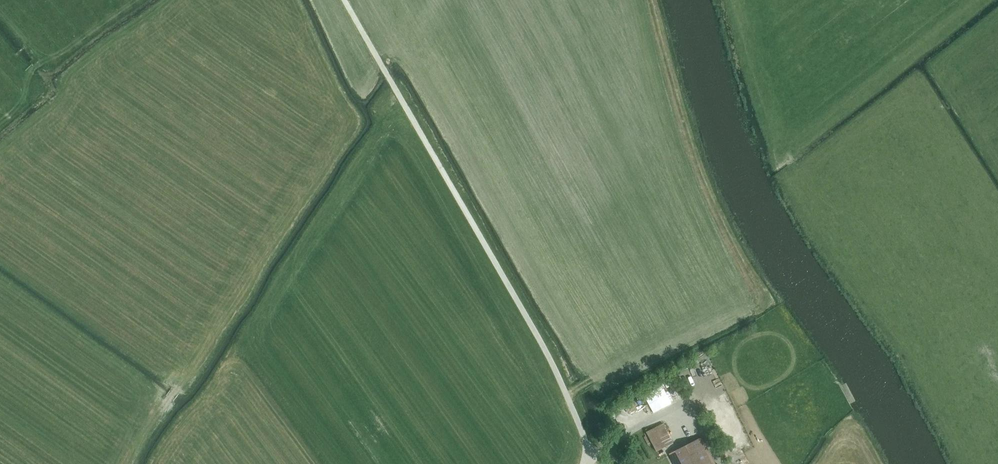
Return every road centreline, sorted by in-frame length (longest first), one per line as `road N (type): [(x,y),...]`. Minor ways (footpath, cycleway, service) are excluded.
road 1 (track): [(344,0),(539,338),(591,458)]
road 2 (track): [(0,121),(23,99),(29,73),(133,0)]

